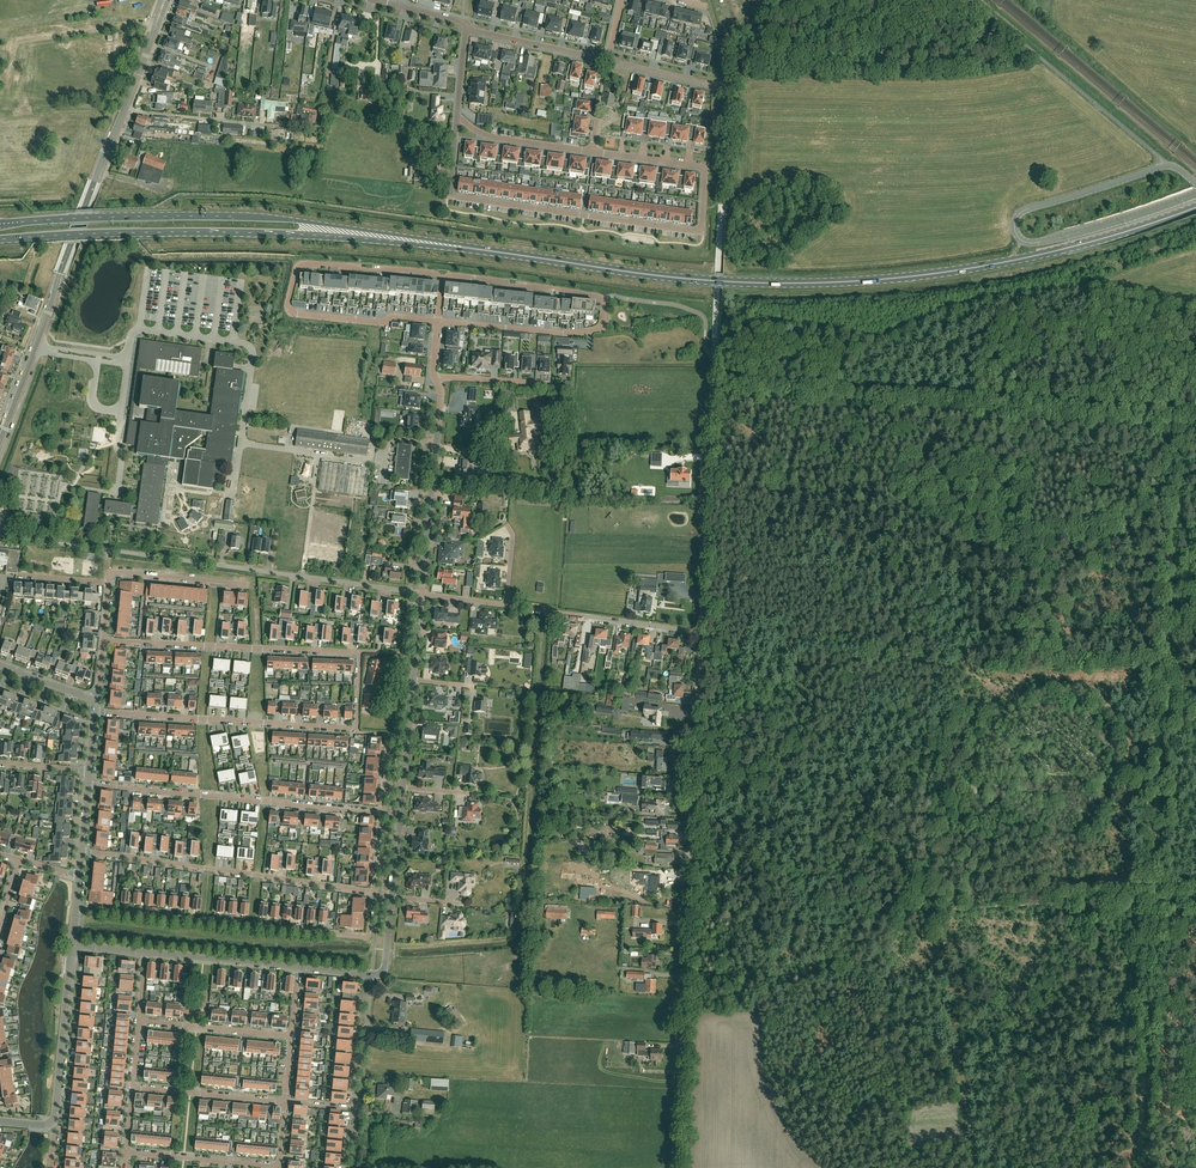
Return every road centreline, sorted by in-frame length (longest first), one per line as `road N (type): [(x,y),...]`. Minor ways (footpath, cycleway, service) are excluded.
road 1 (primary): [(1195,207),(1013,260),(823,283),(664,276),(444,245)]
road 2 (residential): [(457,117),(495,136),(700,166),(703,225),(695,232),(450,195)]
road 3 (residential): [(679,1167),(702,631)]
road 4 (unclassified): [(1195,429),(712,394)]
road 5 (residential): [(0,441),(164,0)]
road 6 (track): [(1172,428),(1151,896)]
road 7 (primary): [(444,245),(251,217),(0,224)]
road 8 (track): [(542,610),(519,927),(504,938),(395,947)]
road 9 (primary): [(0,239),(242,232),(444,245)]
road 10 (unclassified): [(1195,193),(1034,243),(1014,227),(1030,208),(1165,166),(1195,183)]
road 11 (residential): [(76,908),(364,936),(372,892)]
road 12 (residential): [(372,892),(82,851)]
road 13 (residential): [(379,813),(88,784)]
road 14 (track): [(1151,896),(1139,1167)]
road 15 (residential): [(356,730),(96,712)]
road 16 (residential): [(360,652),(104,640)]
road 17 (residential): [(702,631),(712,394)]
road 18 (residential): [(422,593),(202,562)]
road 19 (residential): [(422,593),(440,398),(435,377)]
road 20 (residential): [(443,277),(304,263),(288,305),(298,314)]
road 21 (residential): [(702,631),(506,605)]
road 22 (residential): [(599,331),(601,297),(443,277)]
road 23 (unclassified): [(51,1123),(73,946)]
road 24 (residential): [(599,331),(439,319)]
road 25 (residential): [(287,1103),(133,1089)]
road 26 (unclassified): [(299,968),(146,953)]
road 27 (residential): [(279,1167),(126,1152)]
road 28 (residential): [(292,1035),(140,1021)]
road 29 (residential): [(609,57),(466,29)]
road 30 (residential): [(109,584),(117,572),(244,585)]
road 31 (residential): [(298,314),(439,319)]
road 32 (track): [(1078,422),(1094,285)]
road 33 (residential): [(357,1109),(371,976)]
road 34 (residential): [(435,377),(567,386)]

